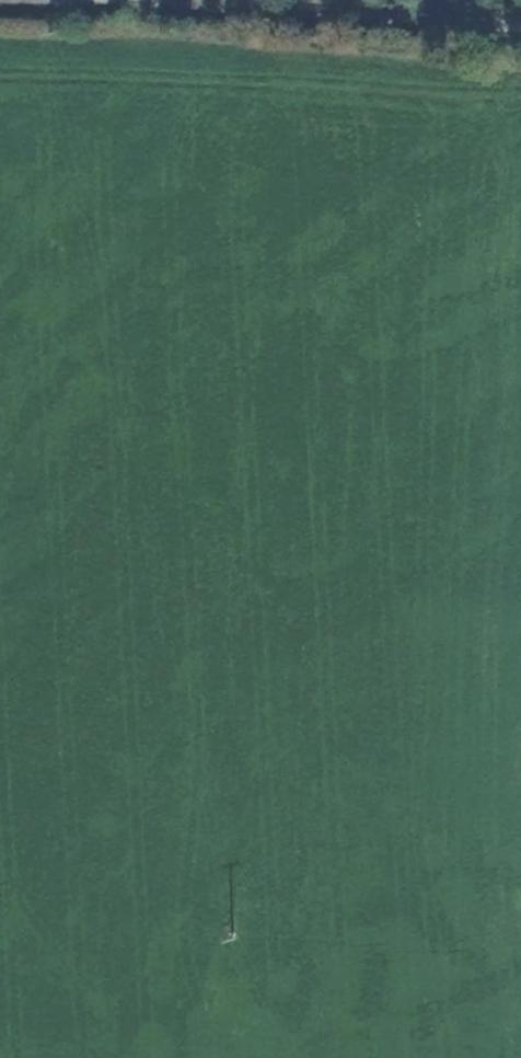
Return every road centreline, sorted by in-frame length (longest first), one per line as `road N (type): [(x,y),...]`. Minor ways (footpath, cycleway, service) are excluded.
road 1 (unclassified): [(520,26),(44,0)]

